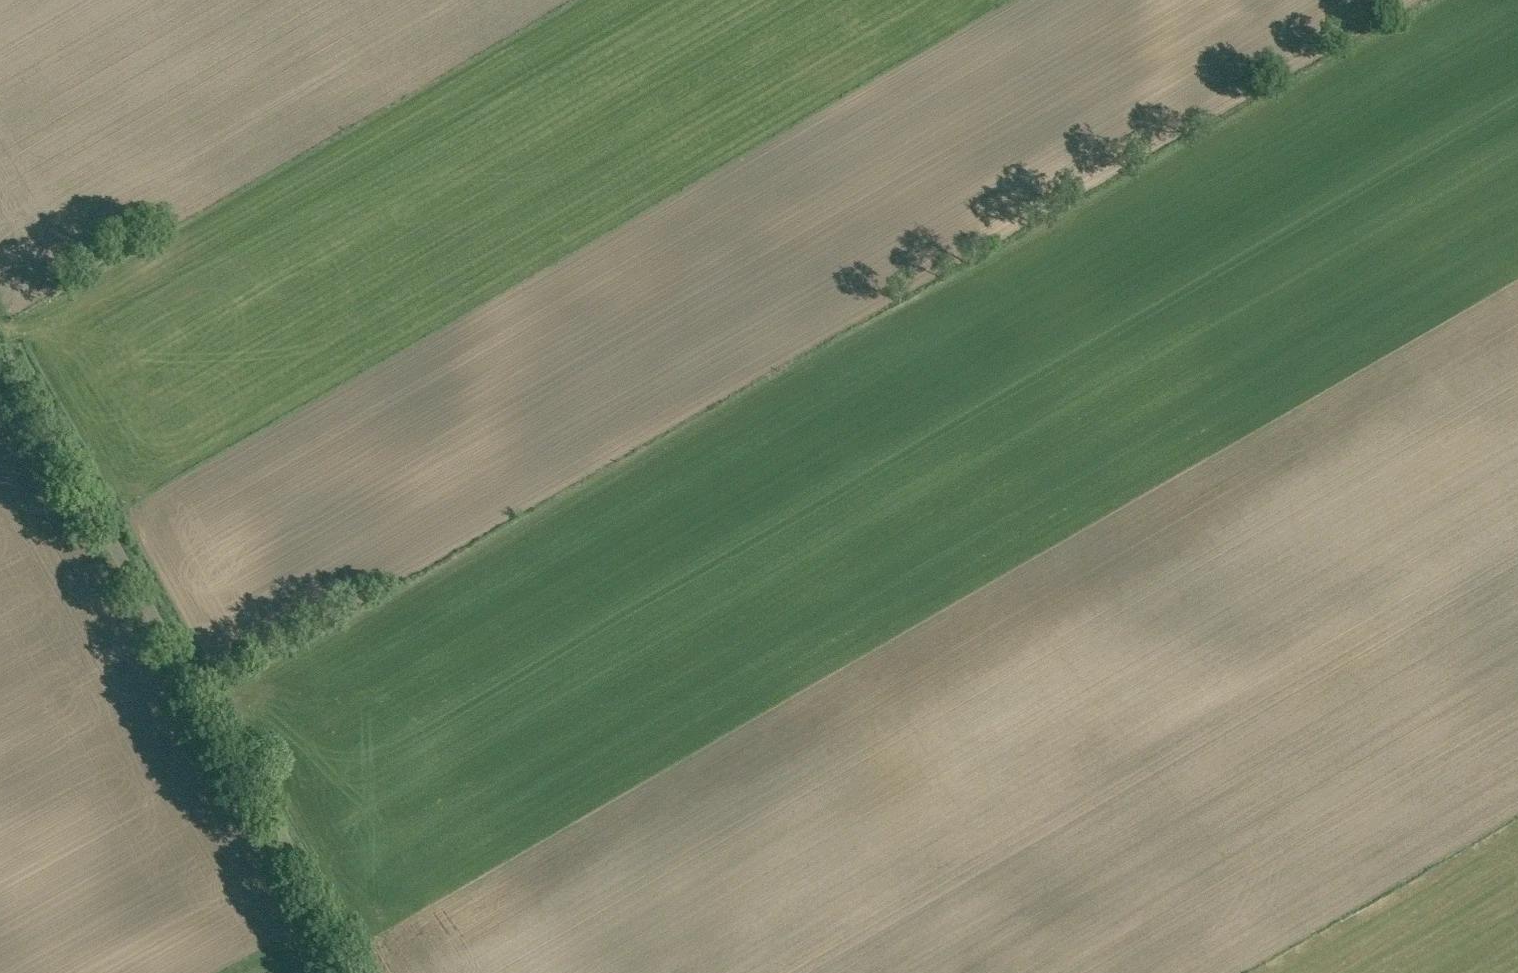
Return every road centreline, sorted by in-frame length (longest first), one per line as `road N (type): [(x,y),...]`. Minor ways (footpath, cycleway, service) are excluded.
road 1 (unclassified): [(356,972),(0,347)]

